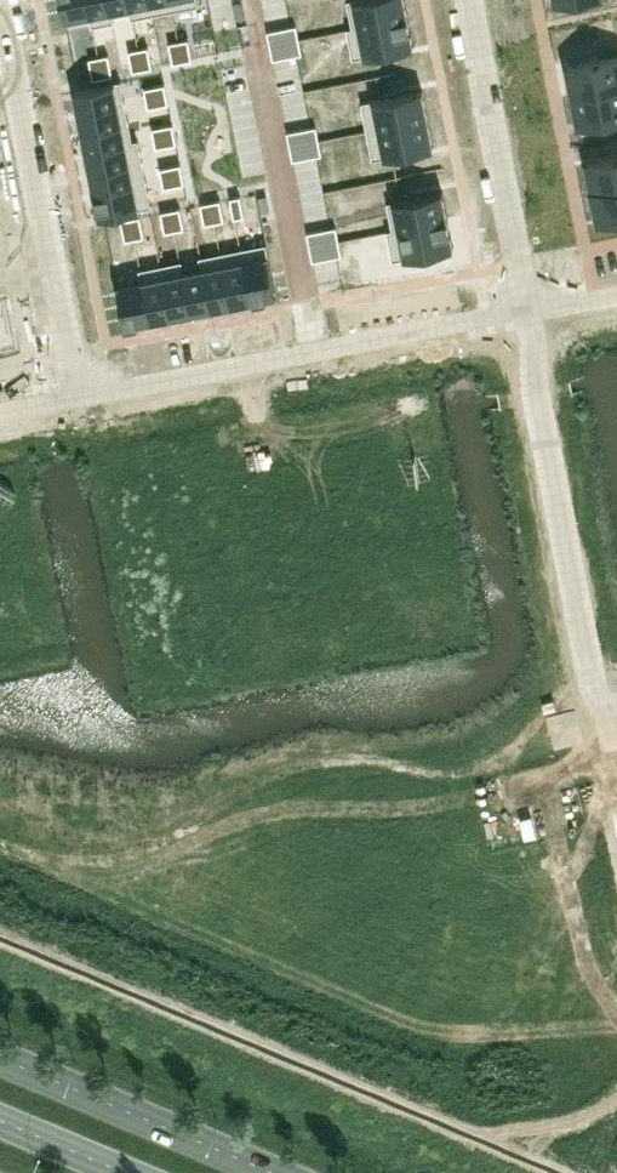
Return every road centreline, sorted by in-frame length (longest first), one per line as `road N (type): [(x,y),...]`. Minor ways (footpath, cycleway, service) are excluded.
road 1 (residential): [(82,395),(529,309)]
road 2 (residential): [(529,309),(604,732),(616,729)]
road 3 (residential): [(82,395),(4,0)]
road 4 (residential): [(470,0),(529,309)]
road 5 (primary): [(274,1172),(0,1058)]
road 6 (primary): [(0,1120),(125,1172)]

